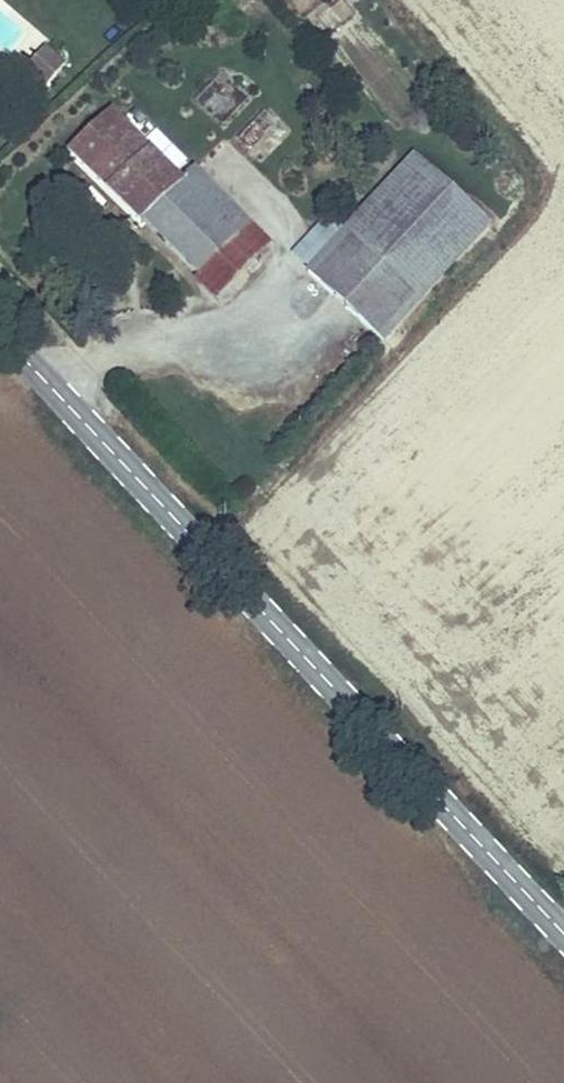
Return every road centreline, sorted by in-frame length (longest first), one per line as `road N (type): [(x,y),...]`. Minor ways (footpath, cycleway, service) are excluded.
road 1 (secondary): [(0,334),(563,931)]

